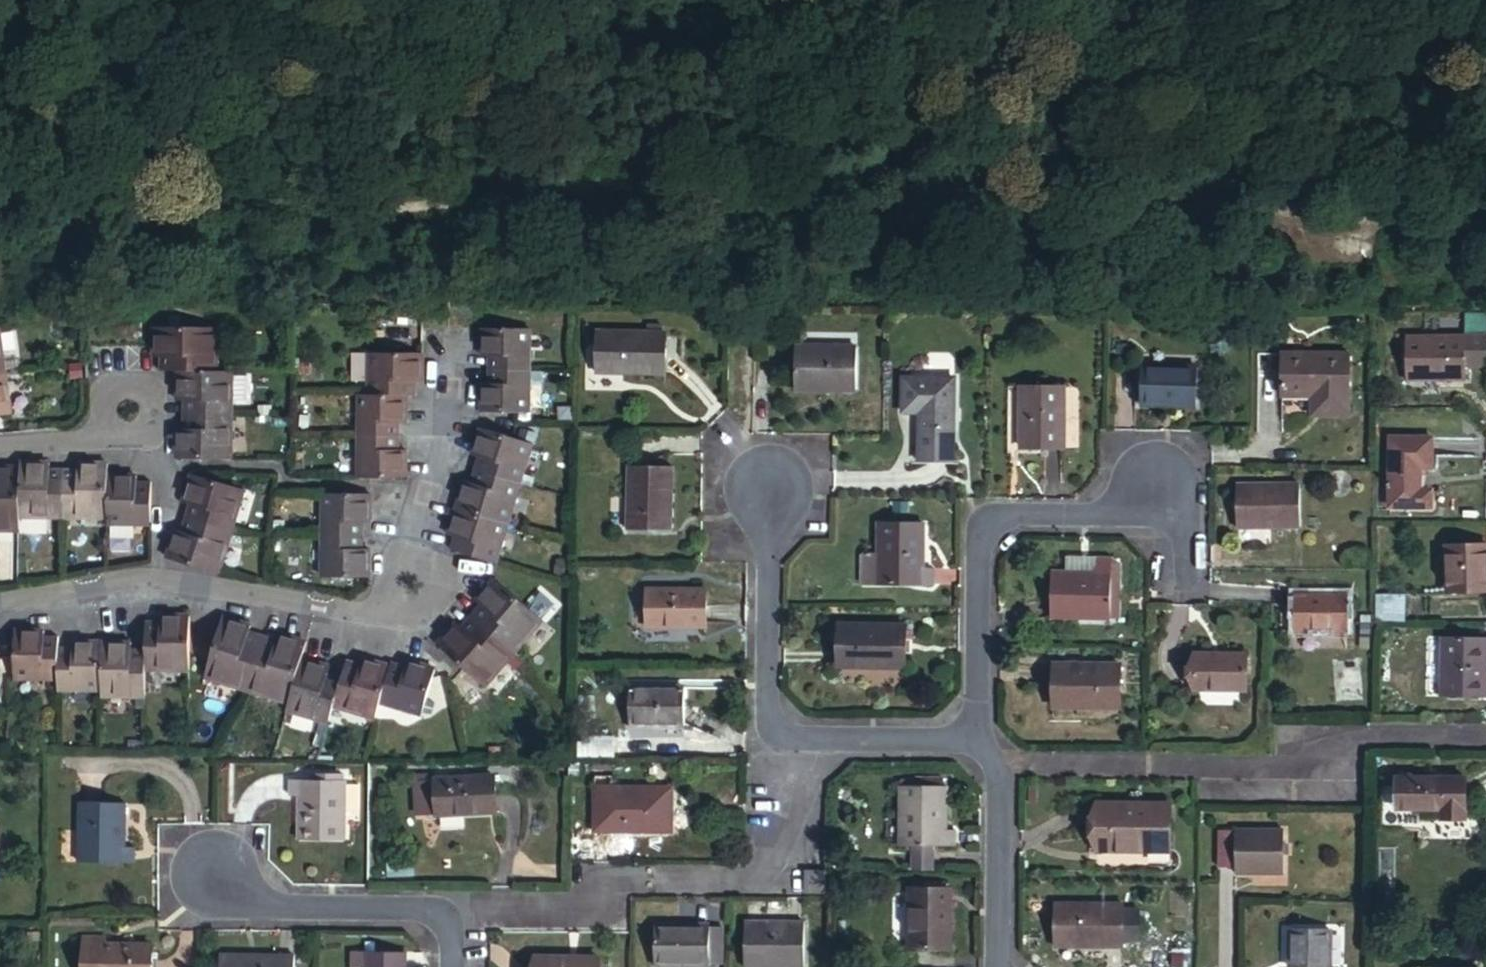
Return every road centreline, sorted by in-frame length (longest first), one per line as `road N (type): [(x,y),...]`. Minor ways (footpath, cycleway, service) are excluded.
road 1 (residential): [(970,756),(979,530),(997,513),(1104,514),(1150,481),(1177,508),(1180,583)]
road 2 (residential): [(458,380),(389,610),(350,622),(156,584)]
road 3 (residential): [(453,908),(580,907),(623,875),(752,875),(786,820),(792,736)]
road 4 (residential): [(0,448),(138,441),(159,458),(156,584)]
road 5 (residential): [(792,736),(770,726),(760,698),(760,493)]
road 6 (residential): [(453,908),(250,904),(216,871)]
road 7 (residential): [(995,966),(999,795),(997,780),(970,756)]
road 8 (residential): [(970,756),(942,740),(792,736)]
road 9 (residential): [(156,584),(0,602)]

